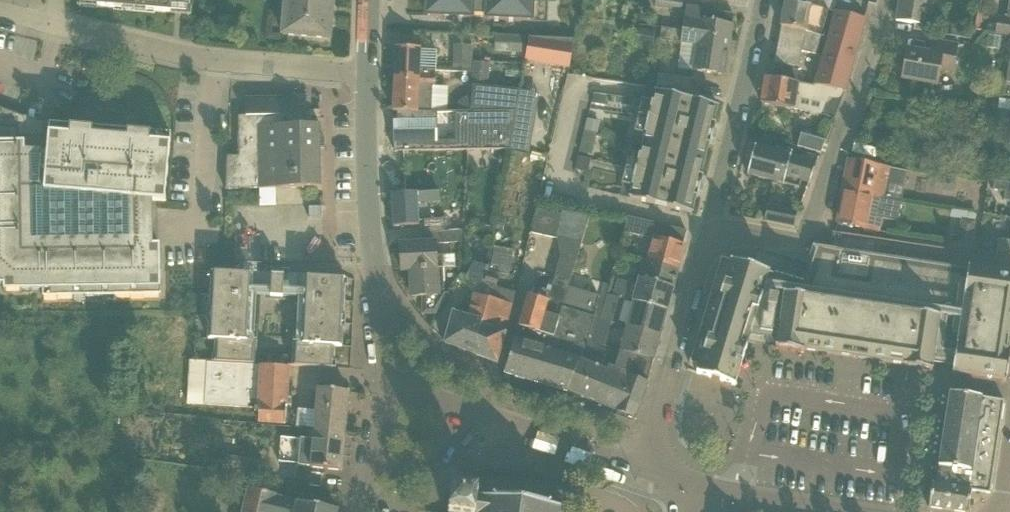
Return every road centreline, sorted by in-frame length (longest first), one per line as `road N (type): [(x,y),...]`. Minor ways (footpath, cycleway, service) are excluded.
road 1 (residential): [(648,474),(762,0)]
road 2 (residential): [(367,75),(213,59),(0,13)]
road 3 (tertiary): [(389,383),(367,75)]
road 4 (tertiary): [(648,474),(389,383)]
road 5 (tertiary): [(832,511),(695,487)]
road 6 (residential): [(362,511),(389,383)]

